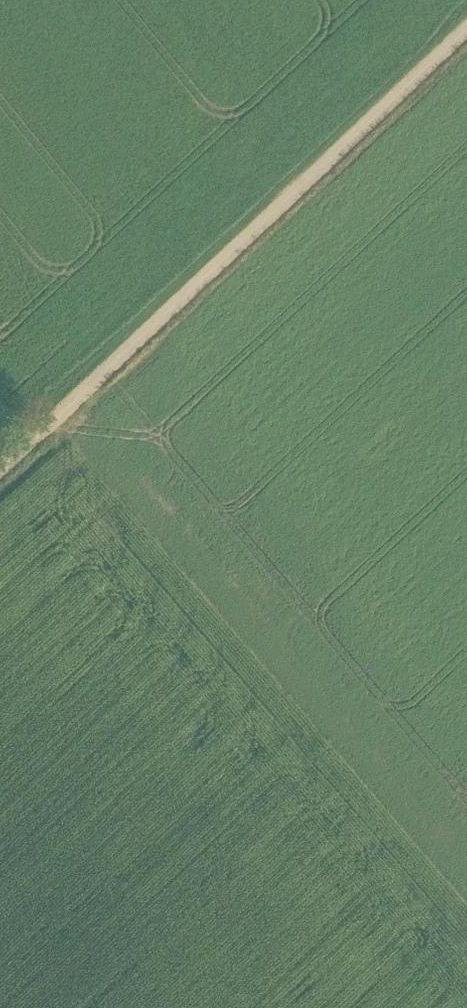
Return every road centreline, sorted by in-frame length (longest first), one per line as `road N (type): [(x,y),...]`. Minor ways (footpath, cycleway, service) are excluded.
road 1 (track): [(0,460),(466,22)]

